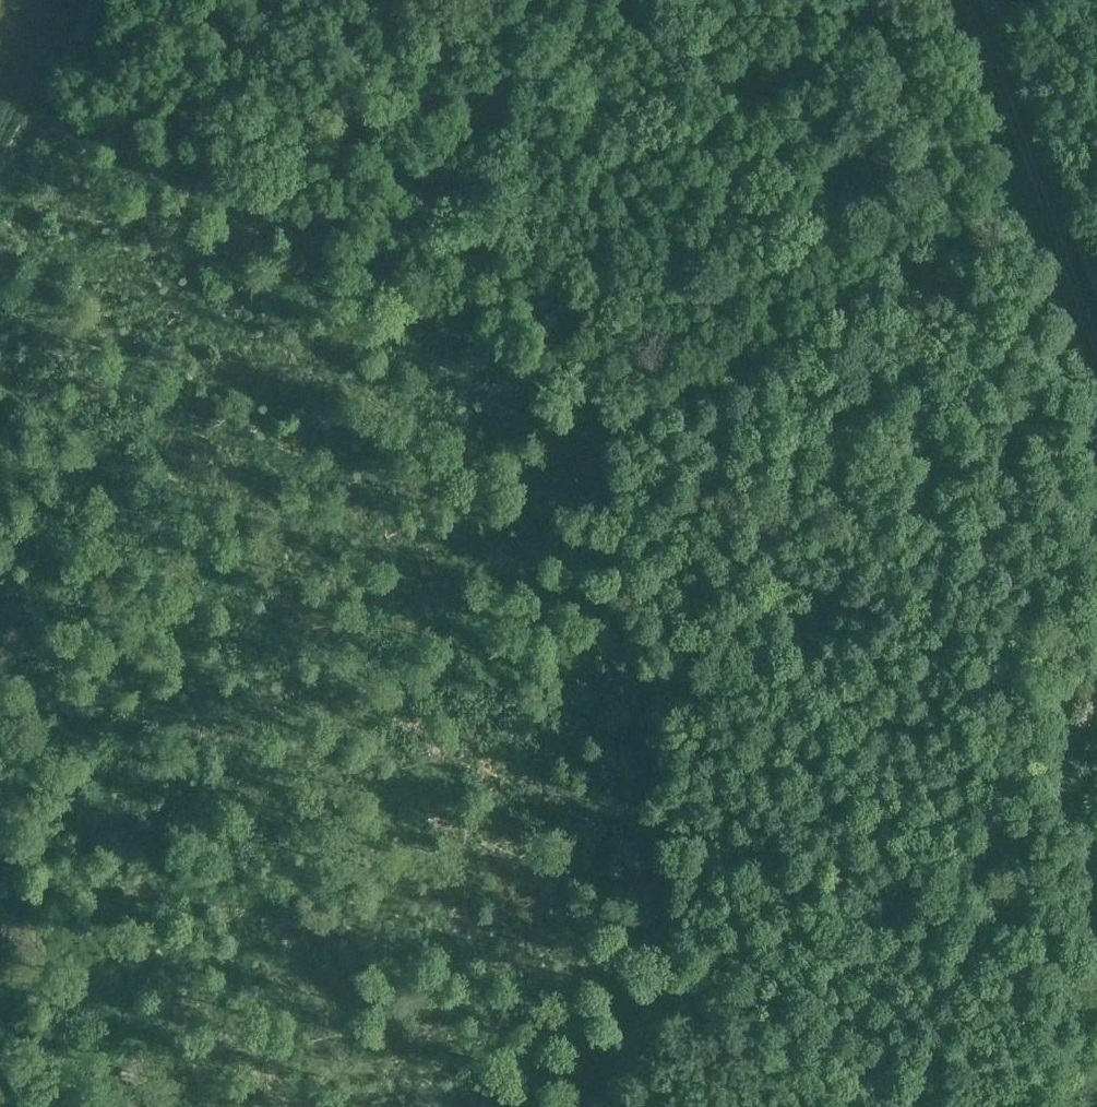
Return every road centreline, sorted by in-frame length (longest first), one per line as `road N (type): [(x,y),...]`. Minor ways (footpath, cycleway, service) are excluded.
road 1 (track): [(1096,346),(967,0)]
road 2 (track): [(60,0),(0,121)]

